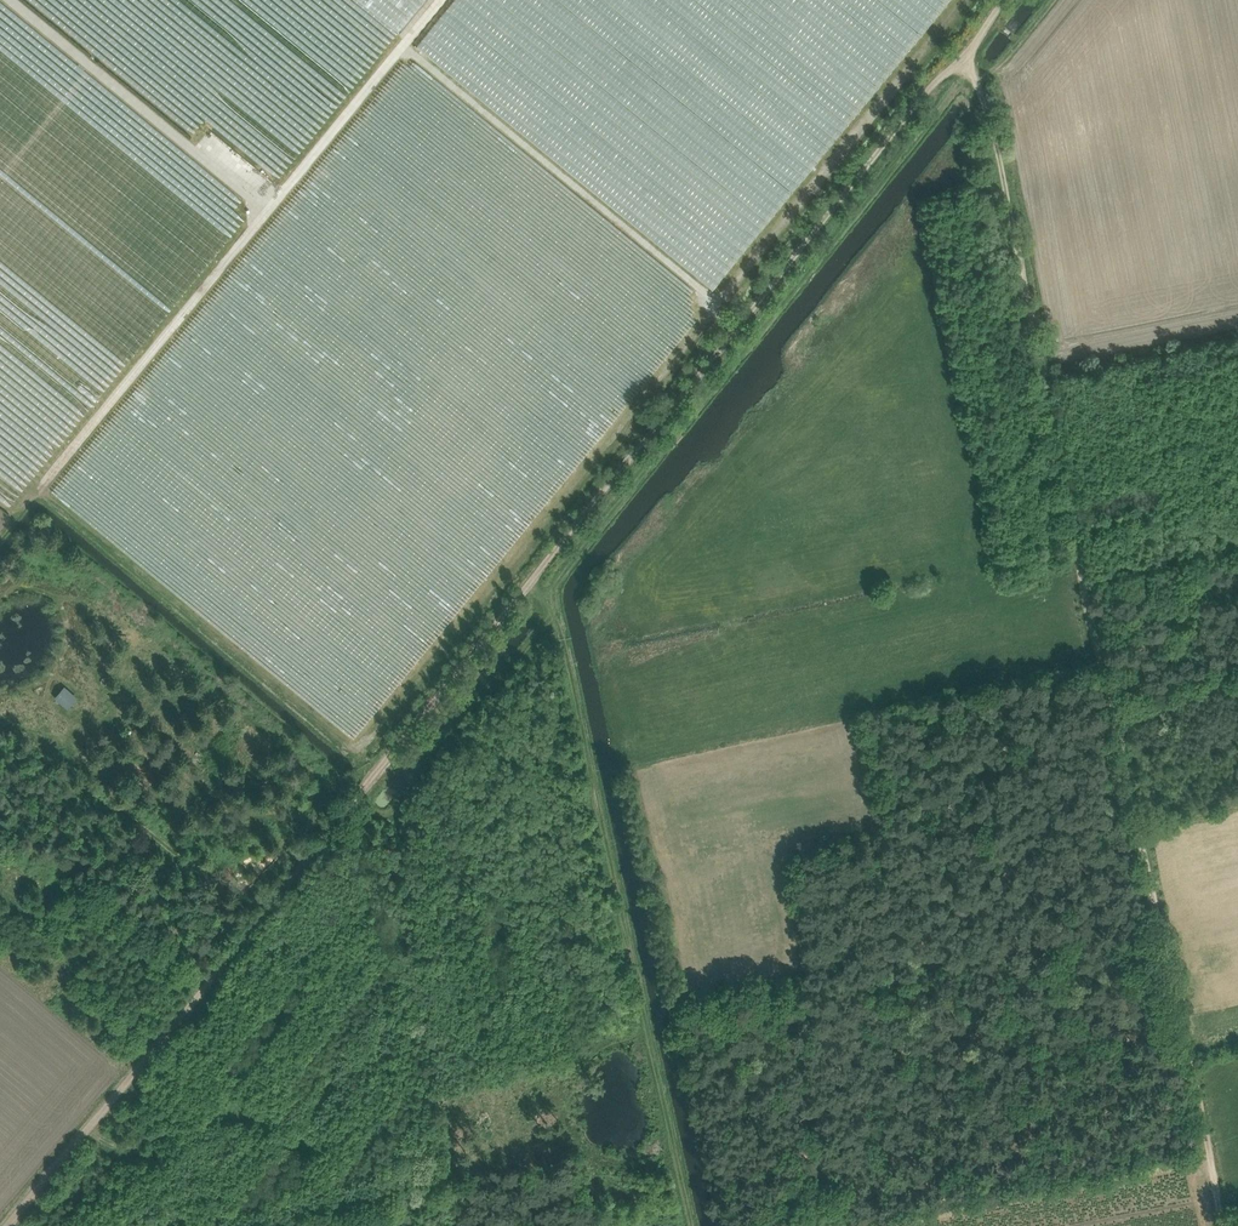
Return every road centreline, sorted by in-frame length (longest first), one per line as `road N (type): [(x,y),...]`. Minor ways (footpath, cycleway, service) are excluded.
road 1 (track): [(1203,1144),(1127,740),(1097,660),(1081,547),(982,83),(960,60)]
road 2 (track): [(10,1225),(529,583)]
road 3 (track): [(529,583),(1007,0)]
road 4 (track): [(646,1023),(563,635),(529,583)]
road 5 (track): [(360,788),(39,519)]
road 6 (track): [(689,1225),(646,1023)]

